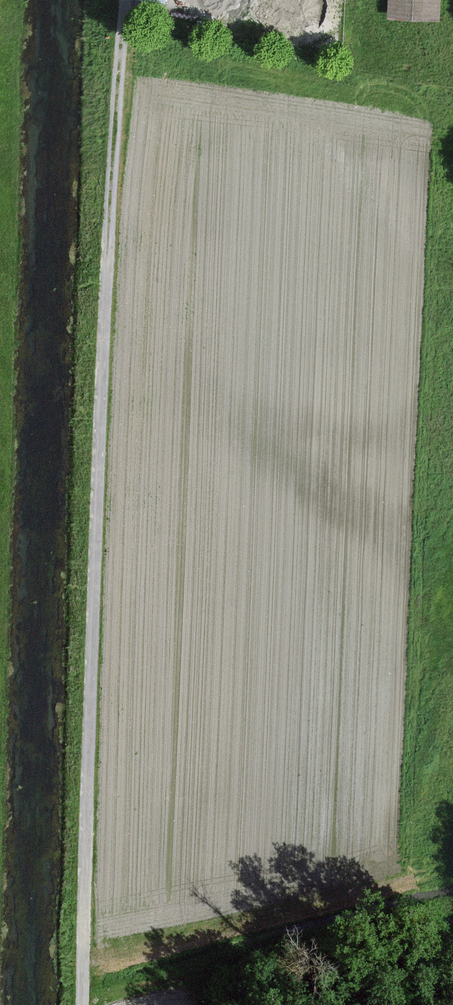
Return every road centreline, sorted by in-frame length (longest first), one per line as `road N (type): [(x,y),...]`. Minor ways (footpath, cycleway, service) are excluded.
road 1 (unclassified): [(83,1004),(92,636),(125,0)]

